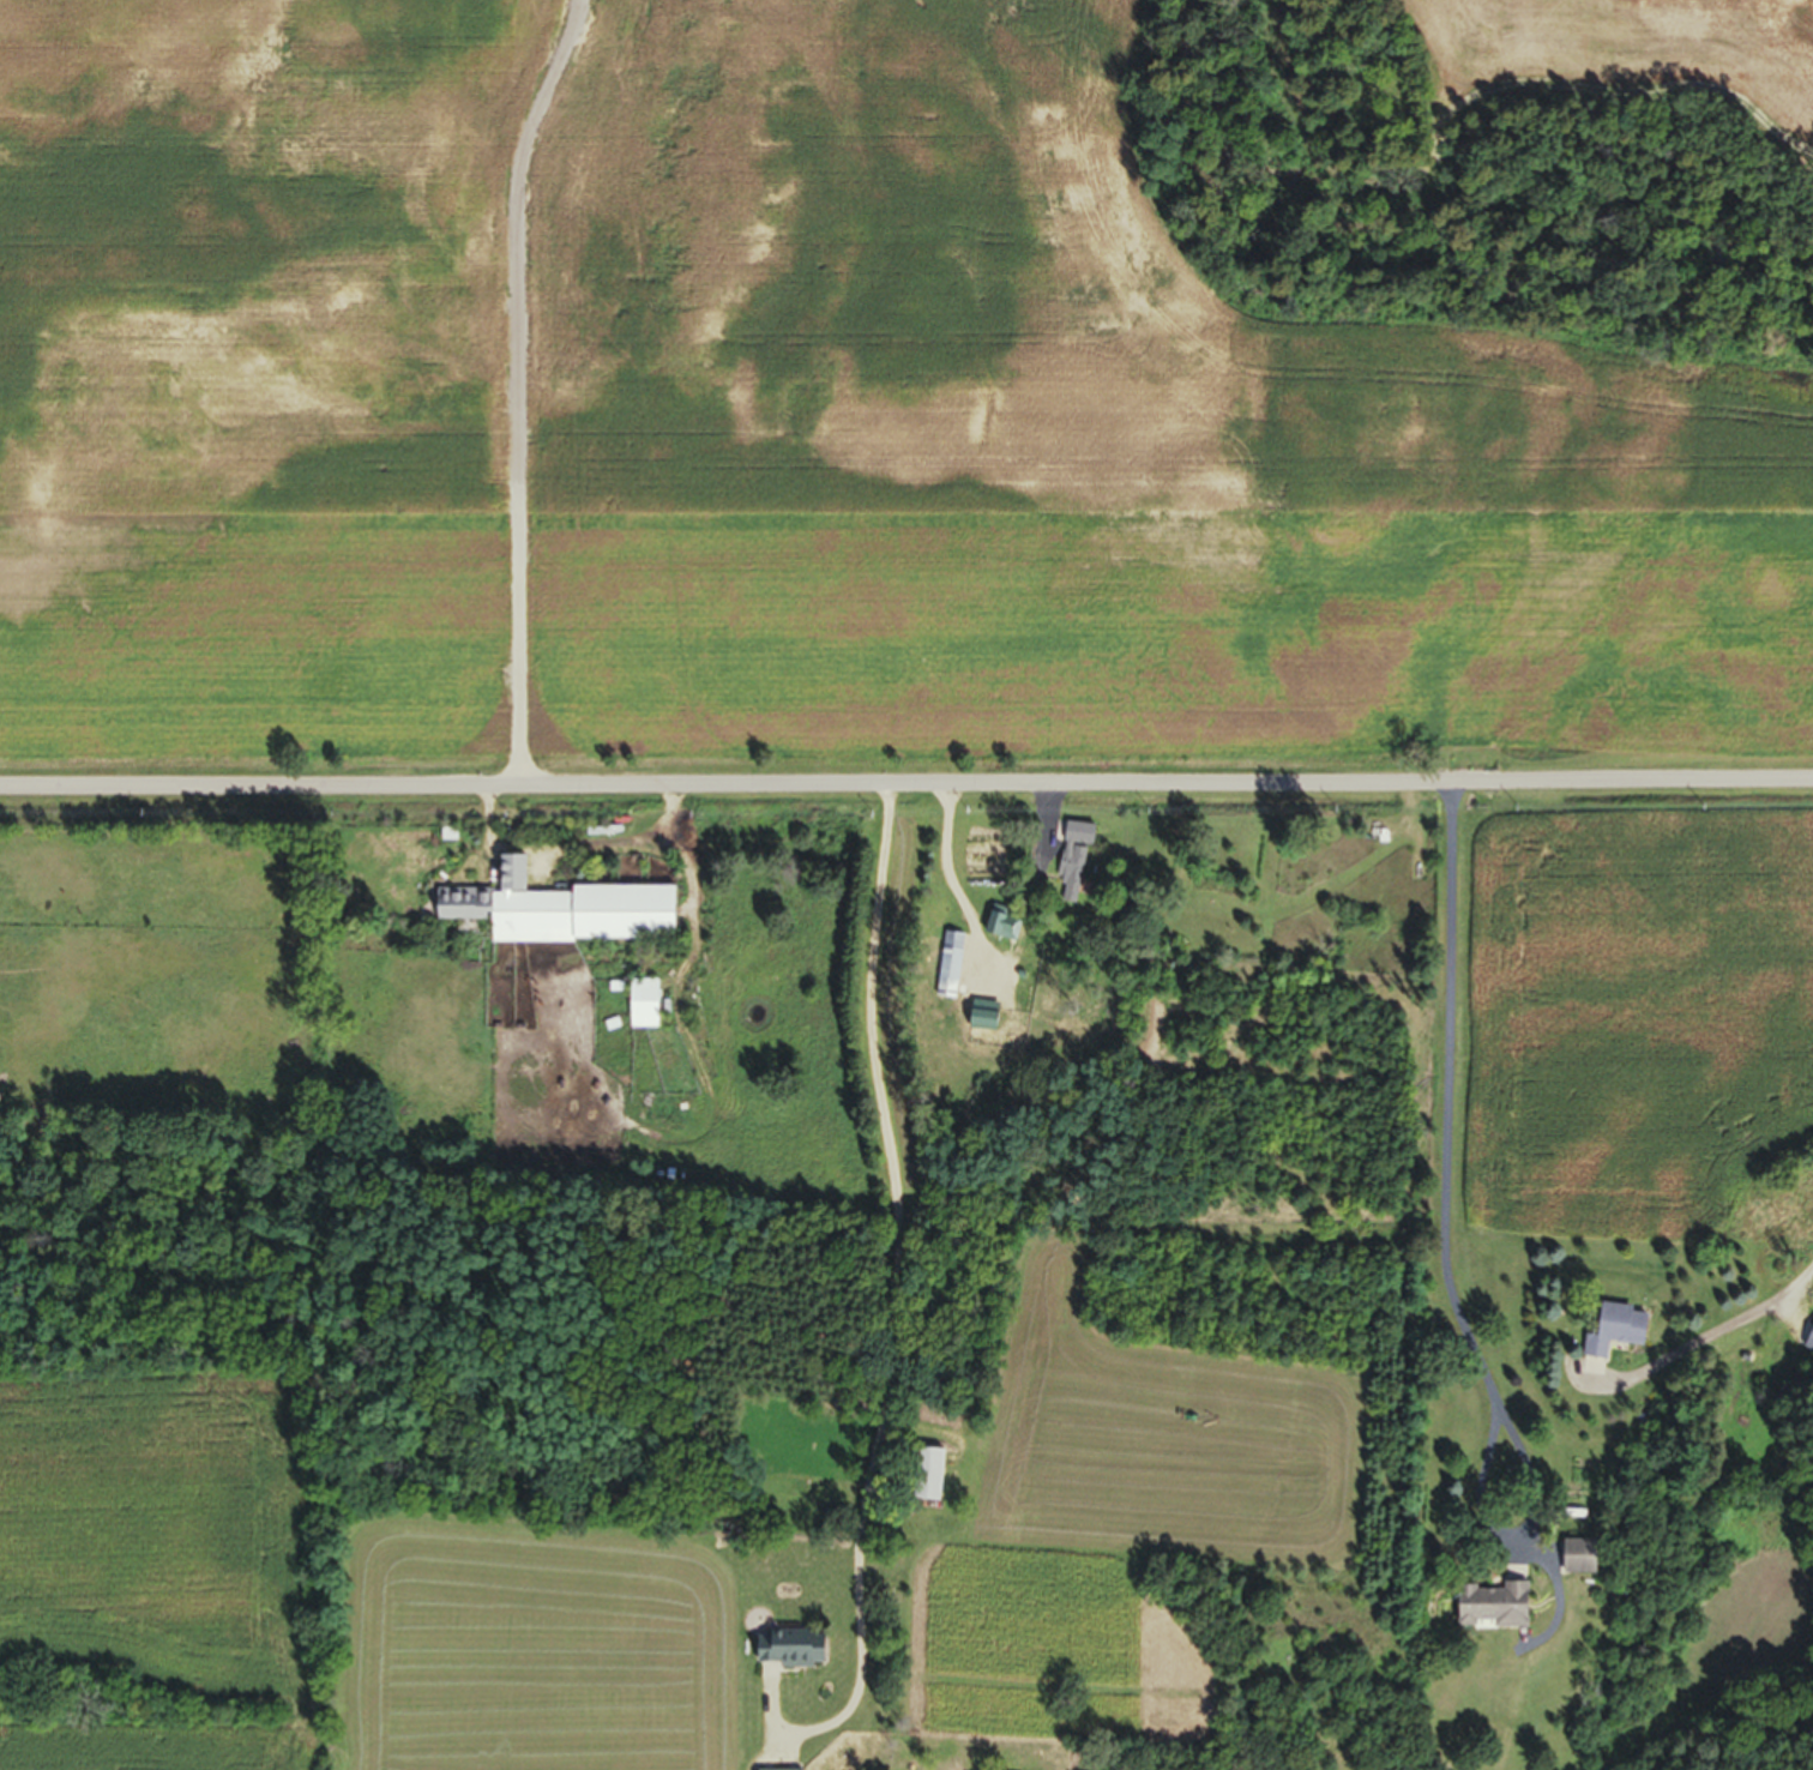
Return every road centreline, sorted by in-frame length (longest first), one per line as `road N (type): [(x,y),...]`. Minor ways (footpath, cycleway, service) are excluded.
road 1 (residential): [(0,788),(1812,781)]

